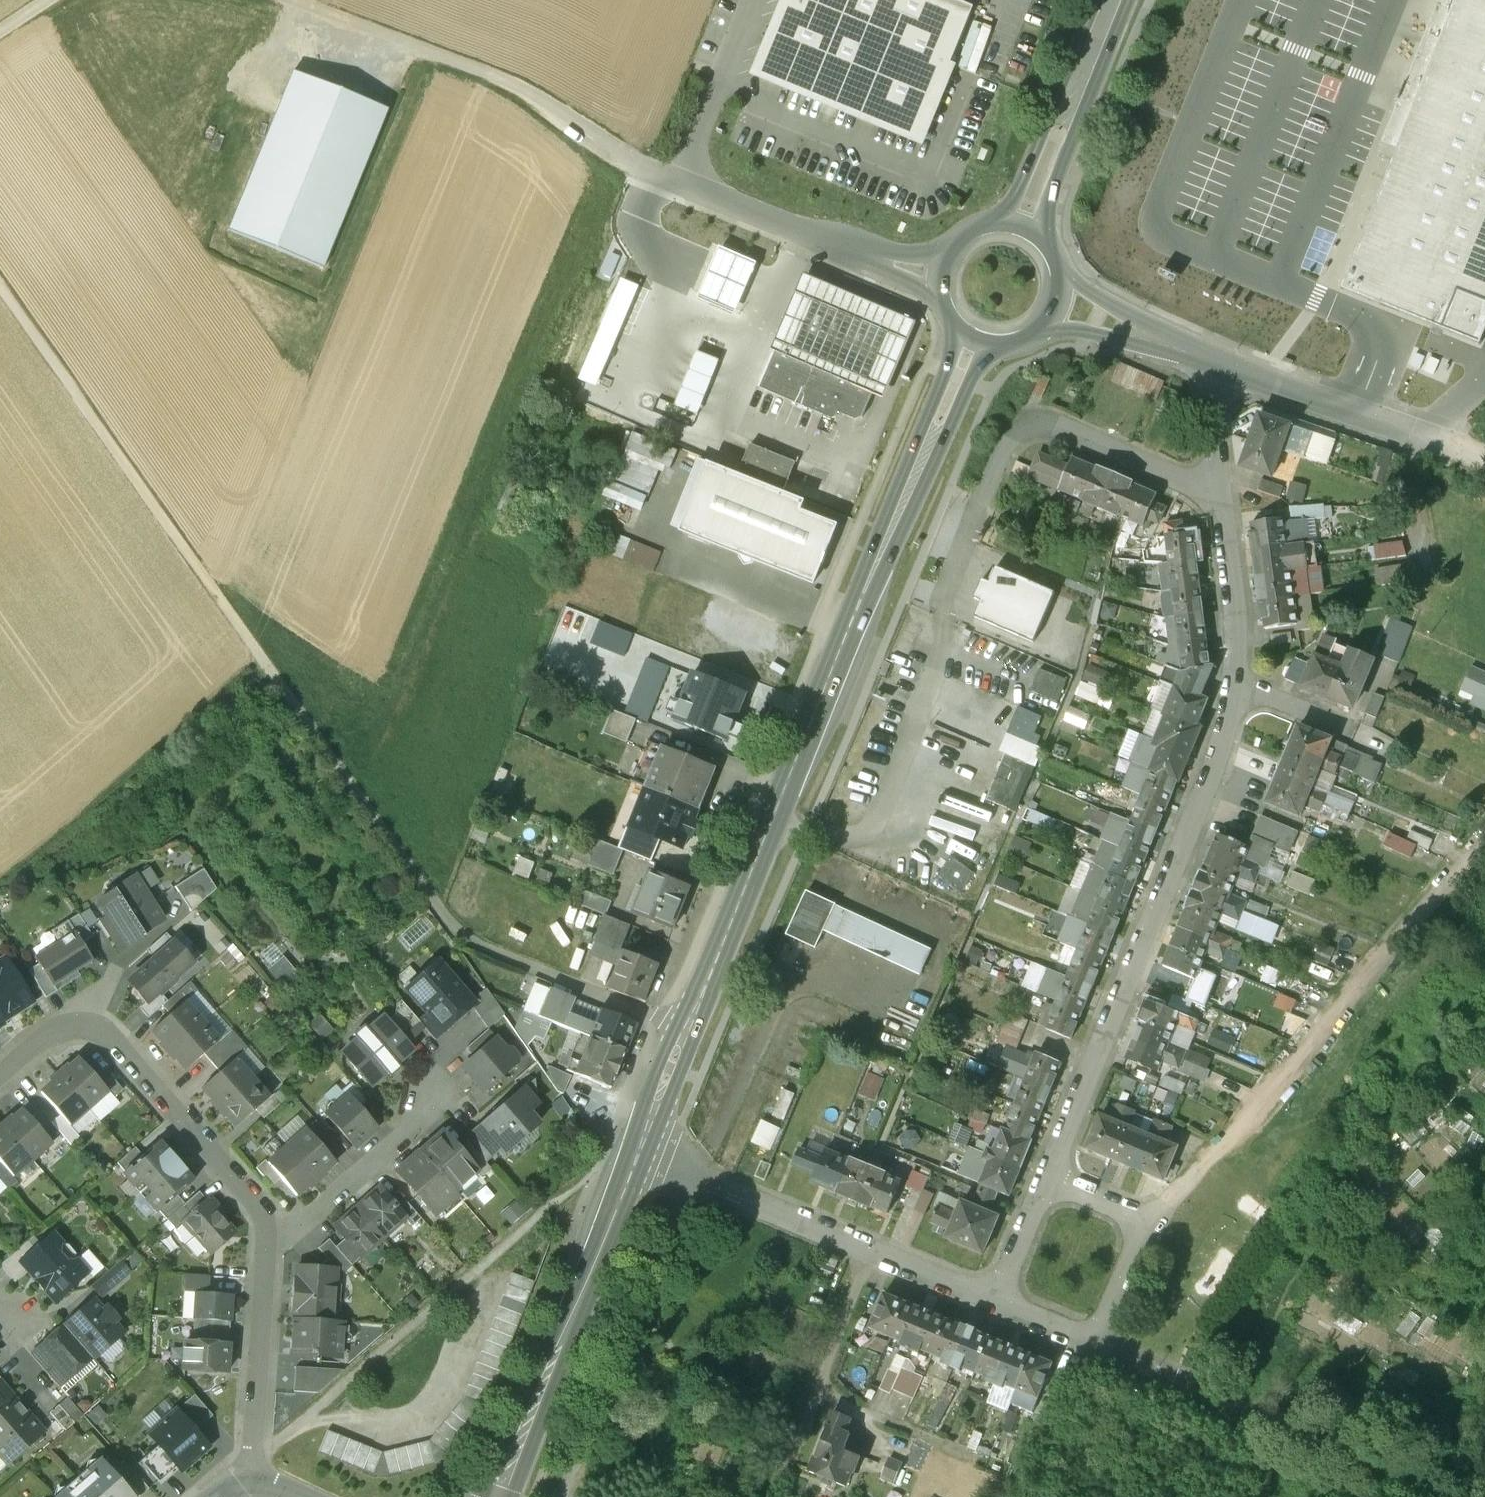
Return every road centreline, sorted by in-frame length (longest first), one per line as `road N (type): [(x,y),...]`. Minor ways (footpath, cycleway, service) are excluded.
road 1 (track): [(0,290),(441,908),(477,937),(666,1014)]
road 2 (primary): [(640,1151),(970,340)]
road 3 (residential): [(1046,1178),(1211,781),(1235,683)]
road 4 (track): [(1136,1225),(1160,1215),(1396,936),(1484,845)]
road 5 (residential): [(1223,497),(1046,423),(1029,424),(1000,460),(946,618)]
road 6 (primary): [(498,1496),(640,1151)]
road 7 (track): [(634,161),(503,82),(300,0)]
road 8 (residential): [(1099,1341),(1422,1463)]
road 9 (unclassified): [(937,267),(793,226),(634,161)]
road 10 (residential): [(274,1231),(259,1202),(124,1040),(93,1024)]
road 11 (residential): [(640,1151),(872,1253)]
road 12 (residential): [(250,1482),(274,1231)]
road 13 (primary): [(1017,222),(1109,0)]
road 14 (residential): [(872,1253),(789,1467)]
road 15 (residential): [(1099,1341),(1136,1225),(1109,1203),(1046,1178)]
road 16 (unclassified): [(1228,367),(1425,438)]
road 17 (residential): [(1235,683),(1223,497)]
road 18 (residential): [(274,1231),(334,1197),(415,1114)]
road 19 (unclassified): [(1058,304),(1228,367)]
road 20 (residential): [(1223,497),(1212,429),(1228,367)]
road 21 (residential): [(994,1300),(1046,1178)]
road 22 (residential): [(872,1253),(994,1300)]

